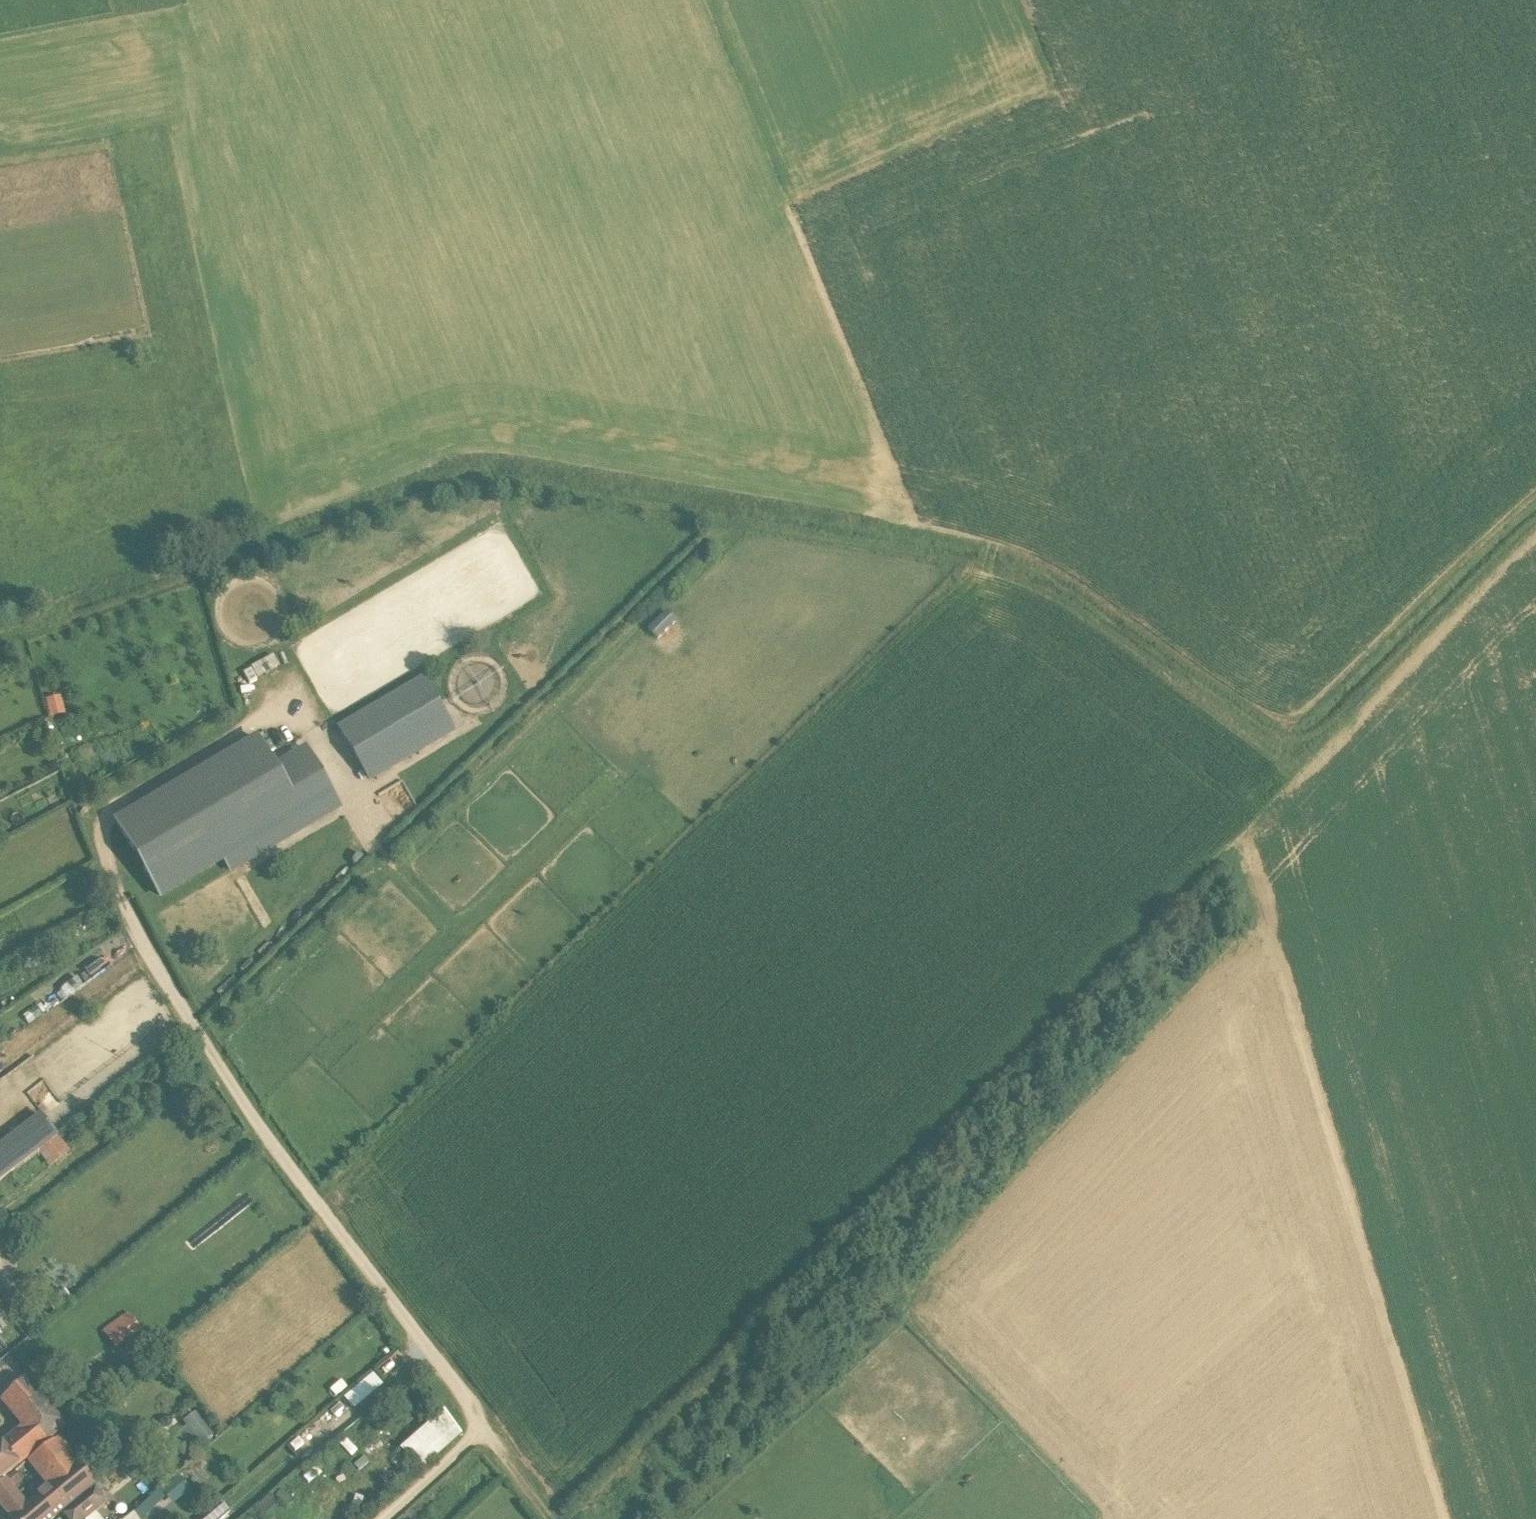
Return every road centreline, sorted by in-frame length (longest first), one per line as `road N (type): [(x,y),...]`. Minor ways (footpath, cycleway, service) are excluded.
road 1 (unclassified): [(483,1430),(238,1093),(124,905)]
road 2 (residential): [(386,1518),(483,1430)]

